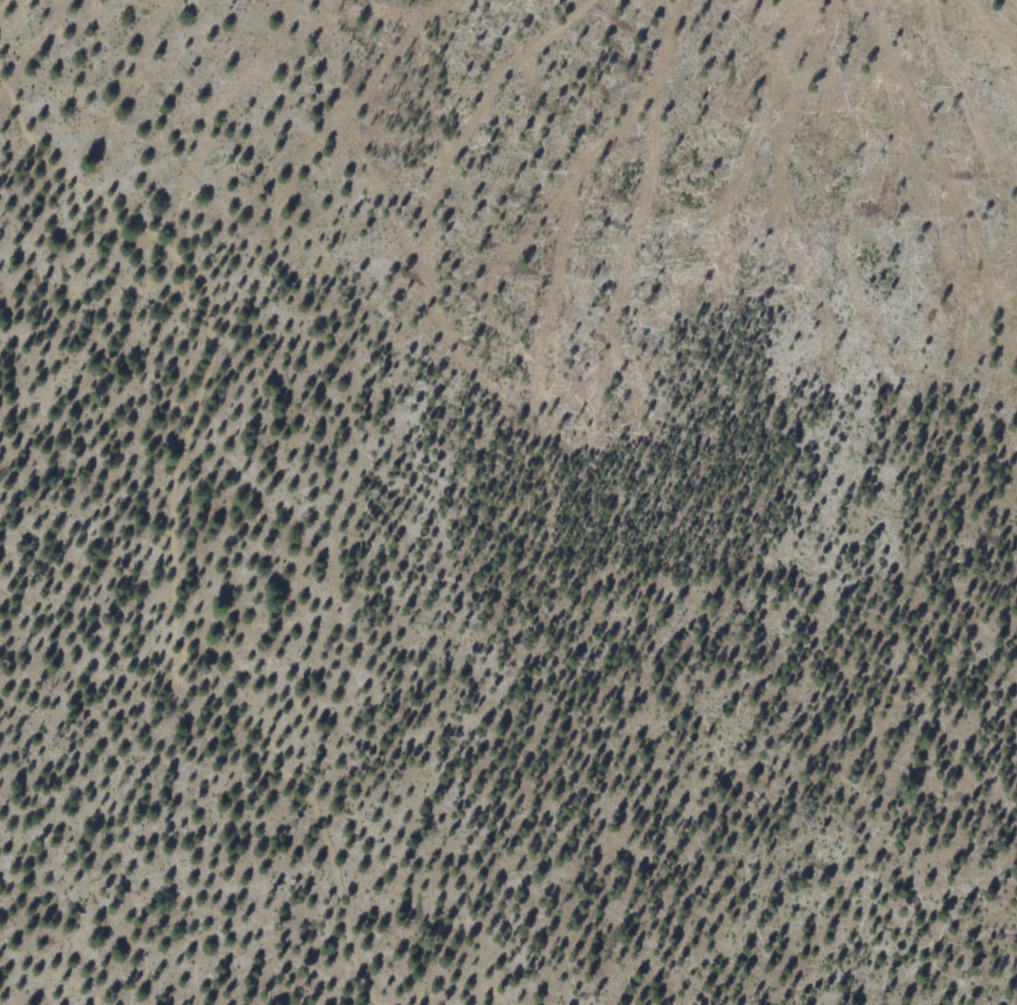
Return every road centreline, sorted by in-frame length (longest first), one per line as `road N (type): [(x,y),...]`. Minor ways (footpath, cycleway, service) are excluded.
road 1 (track): [(0,86),(44,156),(199,289),(133,733),(44,939),(39,1004)]
road 2 (track): [(337,1004),(315,945),(180,738),(133,733)]

